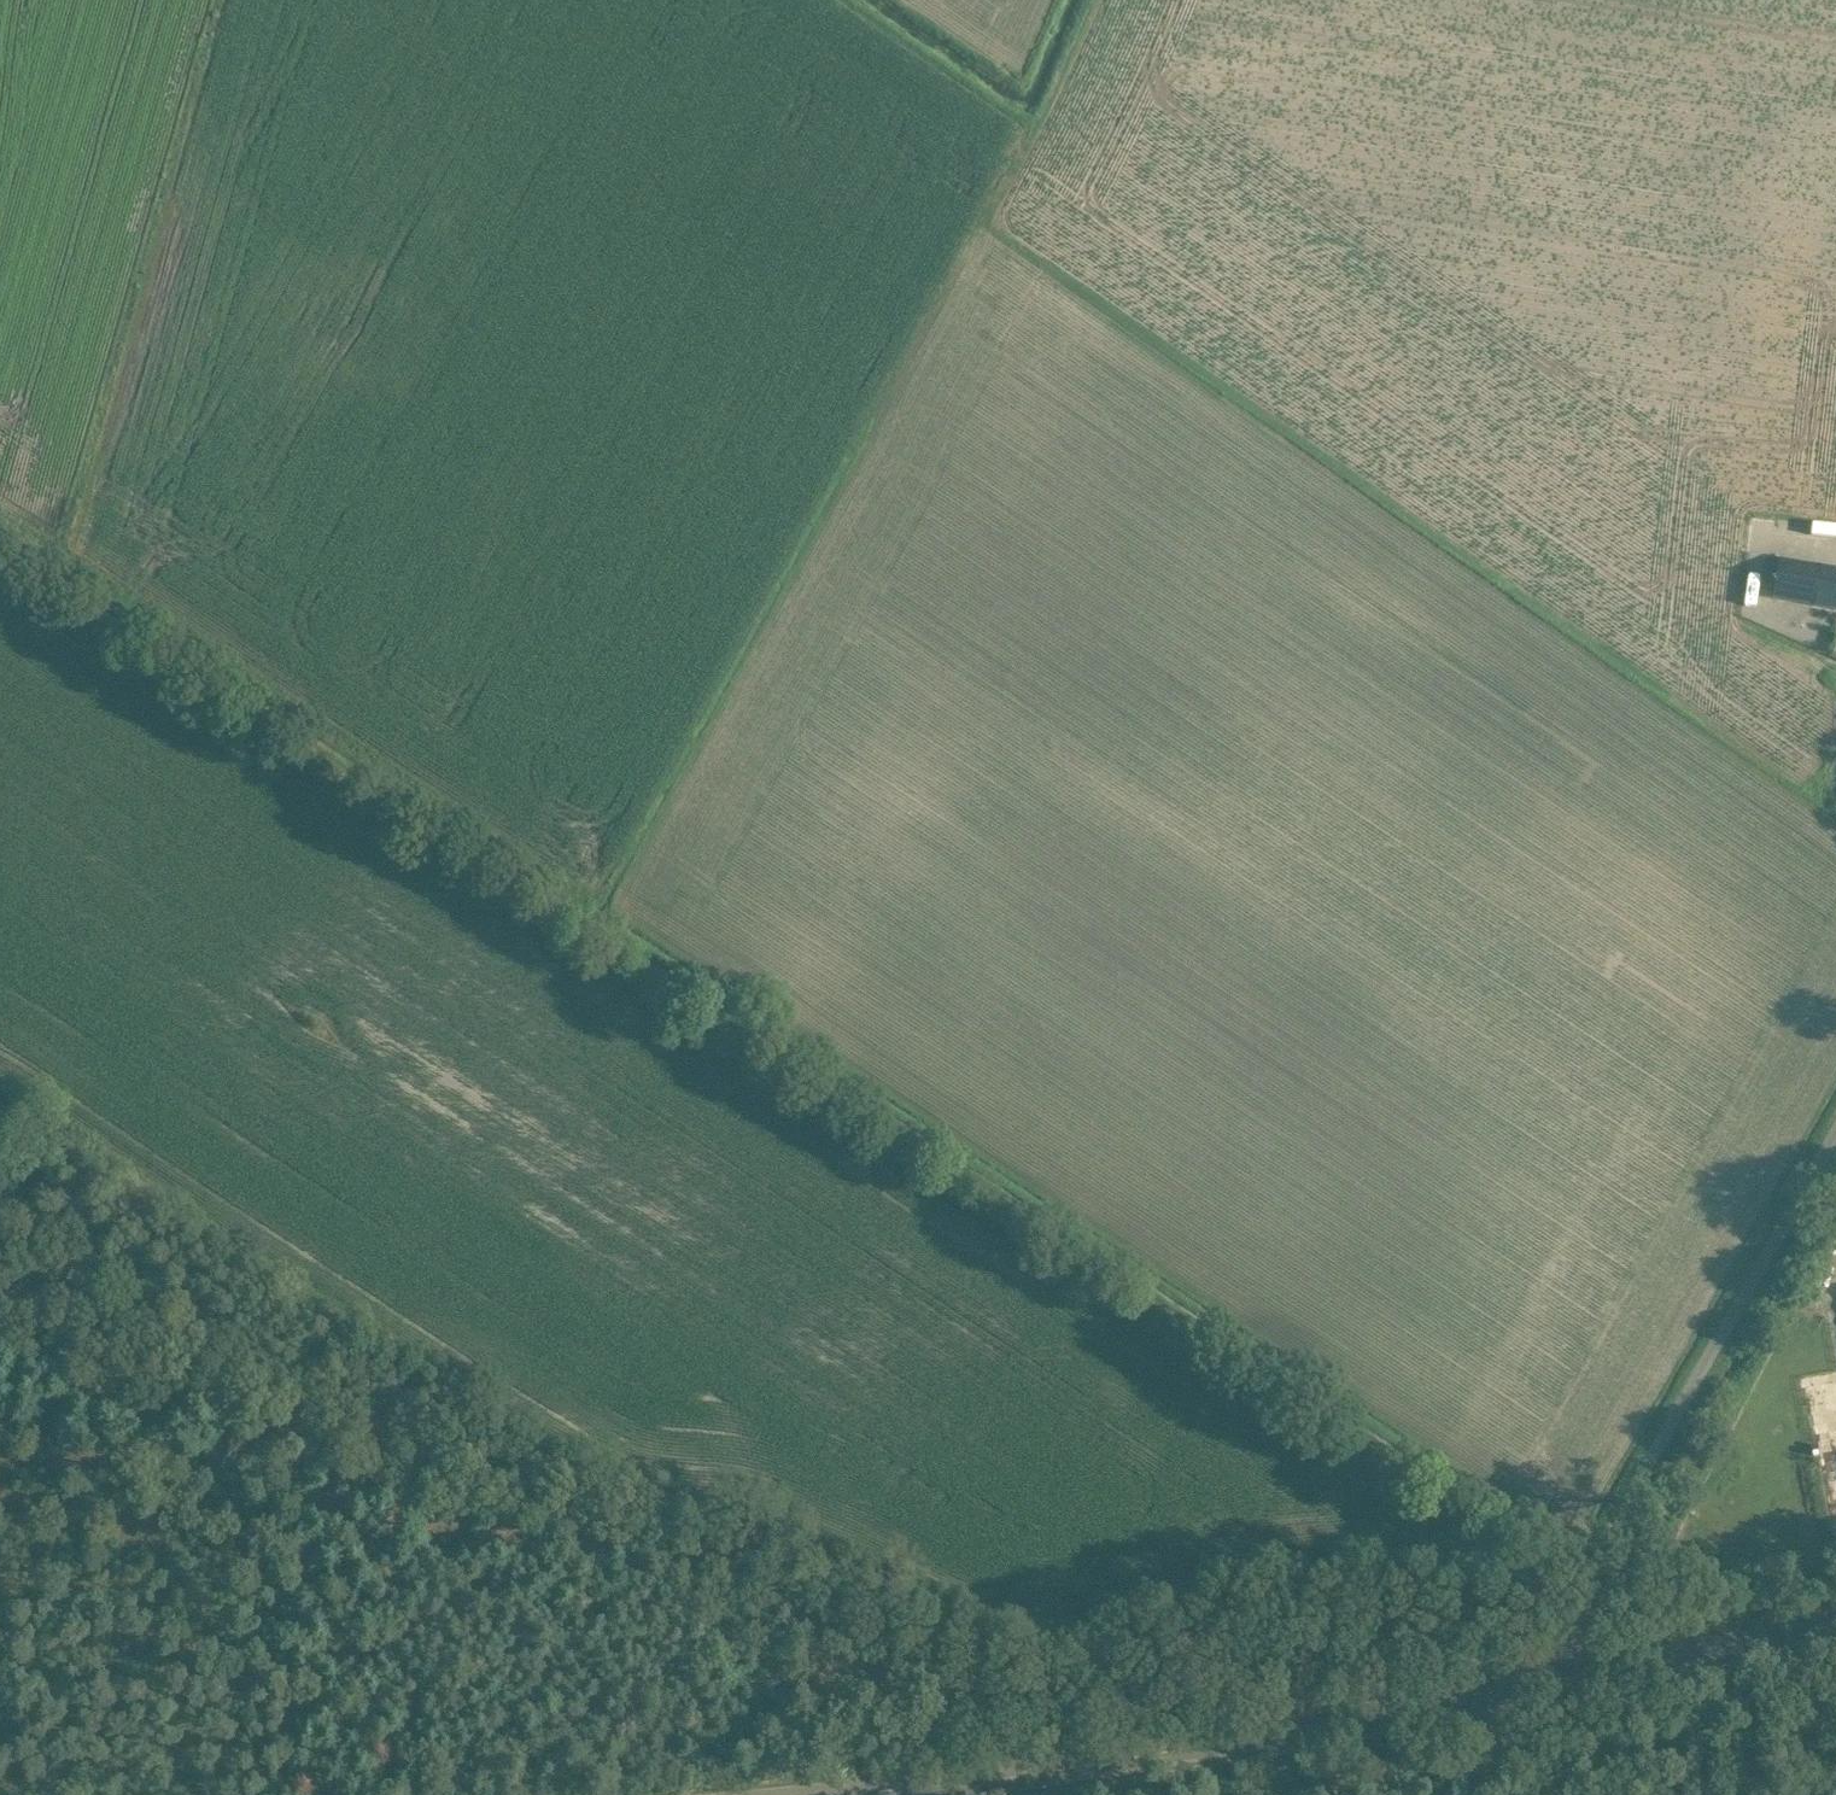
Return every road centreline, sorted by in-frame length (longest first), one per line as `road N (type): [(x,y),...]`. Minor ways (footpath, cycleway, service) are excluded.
road 1 (tertiary): [(1581,1674),(1032,1775),(841,1794)]
road 2 (unclassified): [(1581,1674),(1592,1565),(1835,1123)]
road 3 (tertiary): [(1835,1625),(1581,1674)]

